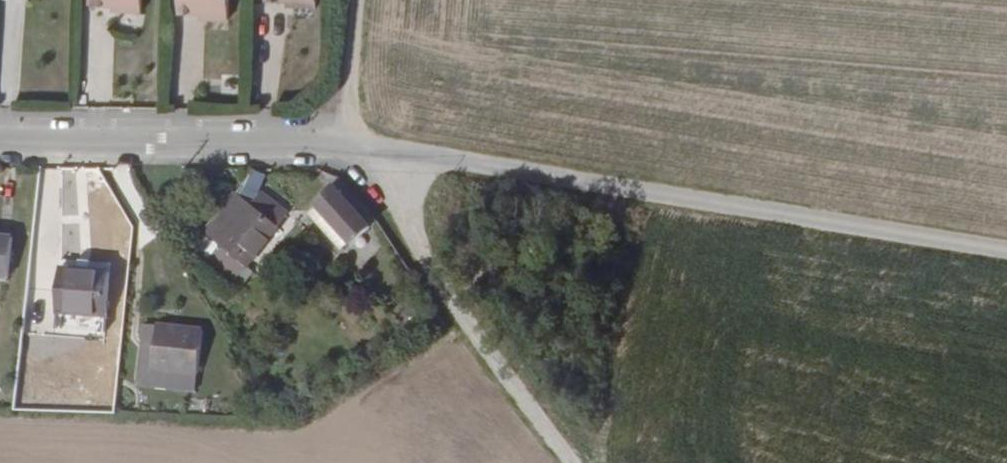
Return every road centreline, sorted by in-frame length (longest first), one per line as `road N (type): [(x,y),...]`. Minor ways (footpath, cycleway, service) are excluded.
road 1 (unclassified): [(350,143),(1006,250)]
road 2 (track): [(582,462),(350,143),(363,0)]
road 3 (residential): [(0,138),(350,143)]

